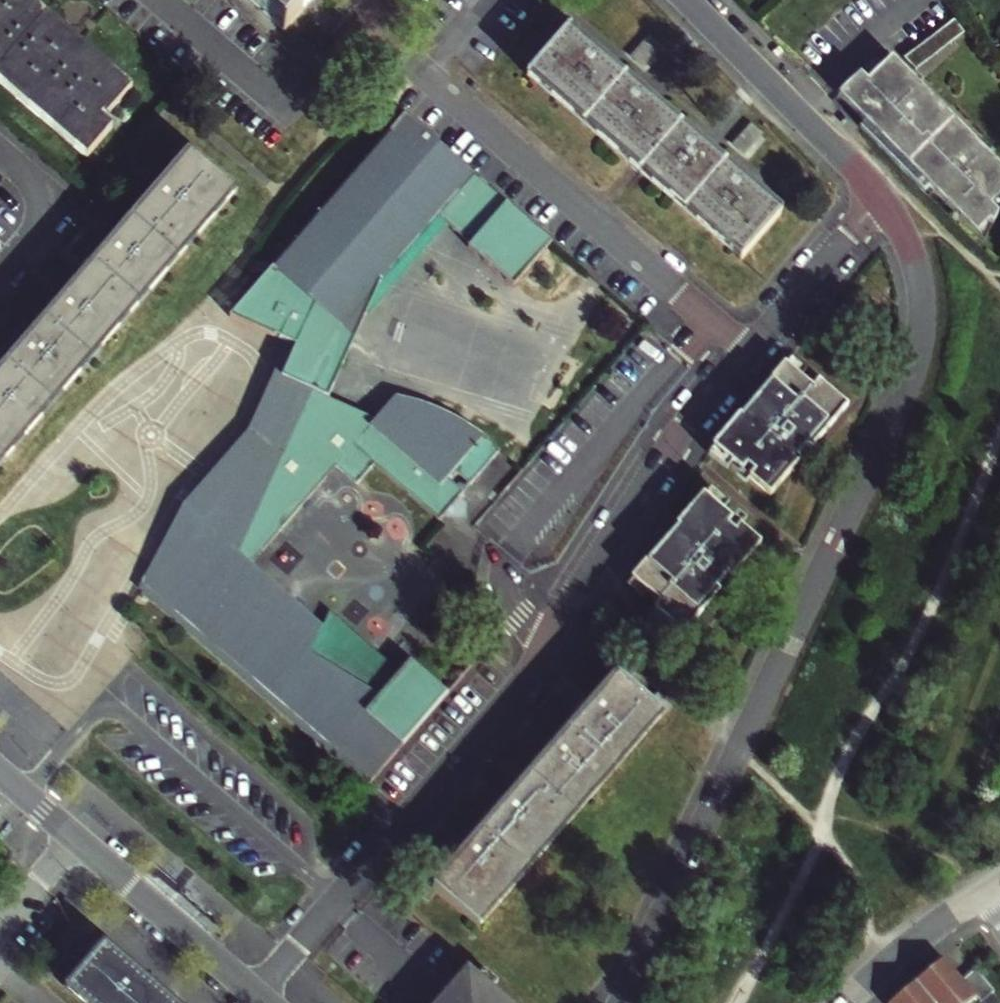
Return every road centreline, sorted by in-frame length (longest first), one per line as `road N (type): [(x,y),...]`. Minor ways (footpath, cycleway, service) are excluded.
road 1 (residential): [(620,1002),(919,349),(921,289),(907,240),(880,197)]
road 2 (residential): [(749,349),(655,467),(485,732),(257,995)]
road 3 (residential): [(360,17),(749,349)]
road 4 (residential): [(360,17),(281,105),(159,0)]
road 5 (residential): [(880,197),(685,0)]
road 6 (residential): [(72,838),(257,995)]
road 7 (residential): [(880,197),(749,349)]
road 8 (residential): [(984,890),(841,1002)]
road 9 (residential): [(0,275),(38,231),(41,212),(29,176),(0,151)]

